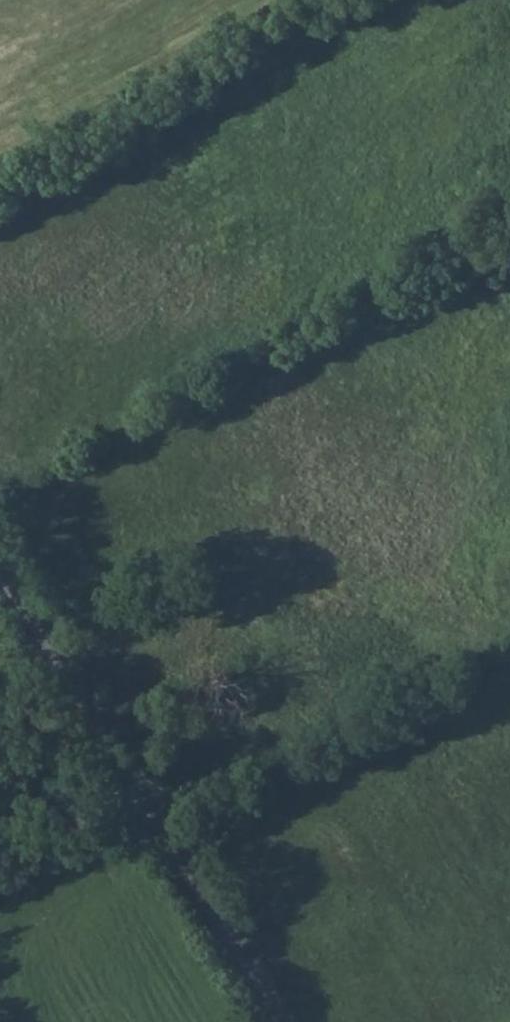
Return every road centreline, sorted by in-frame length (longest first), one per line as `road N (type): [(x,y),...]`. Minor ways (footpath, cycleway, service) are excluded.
road 1 (unclassified): [(281,1021),(0,559)]

